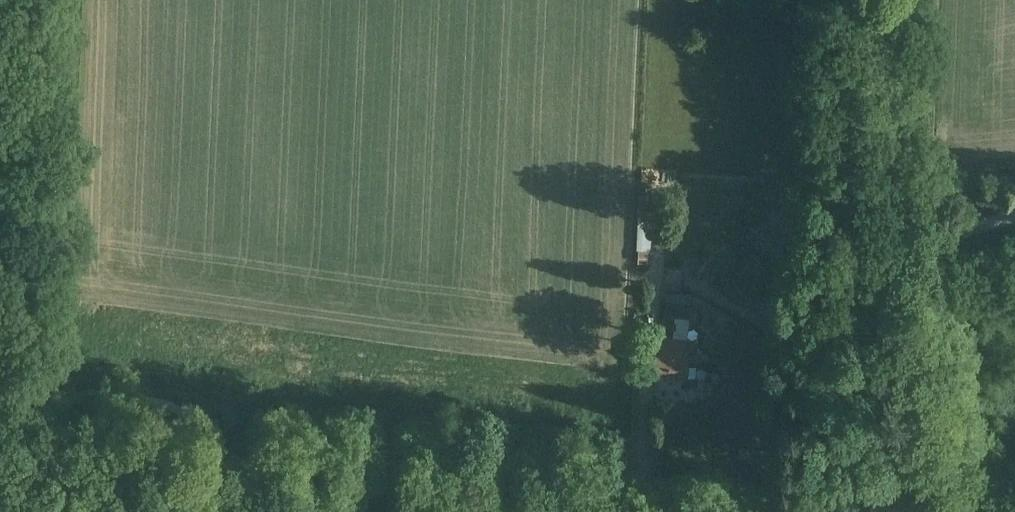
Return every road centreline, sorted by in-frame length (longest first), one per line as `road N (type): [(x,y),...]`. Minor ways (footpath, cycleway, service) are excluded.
road 1 (unclassified): [(928,511),(879,249),(880,0)]
road 2 (unclassified): [(216,460),(645,511)]
road 3 (track): [(0,449),(216,460)]

